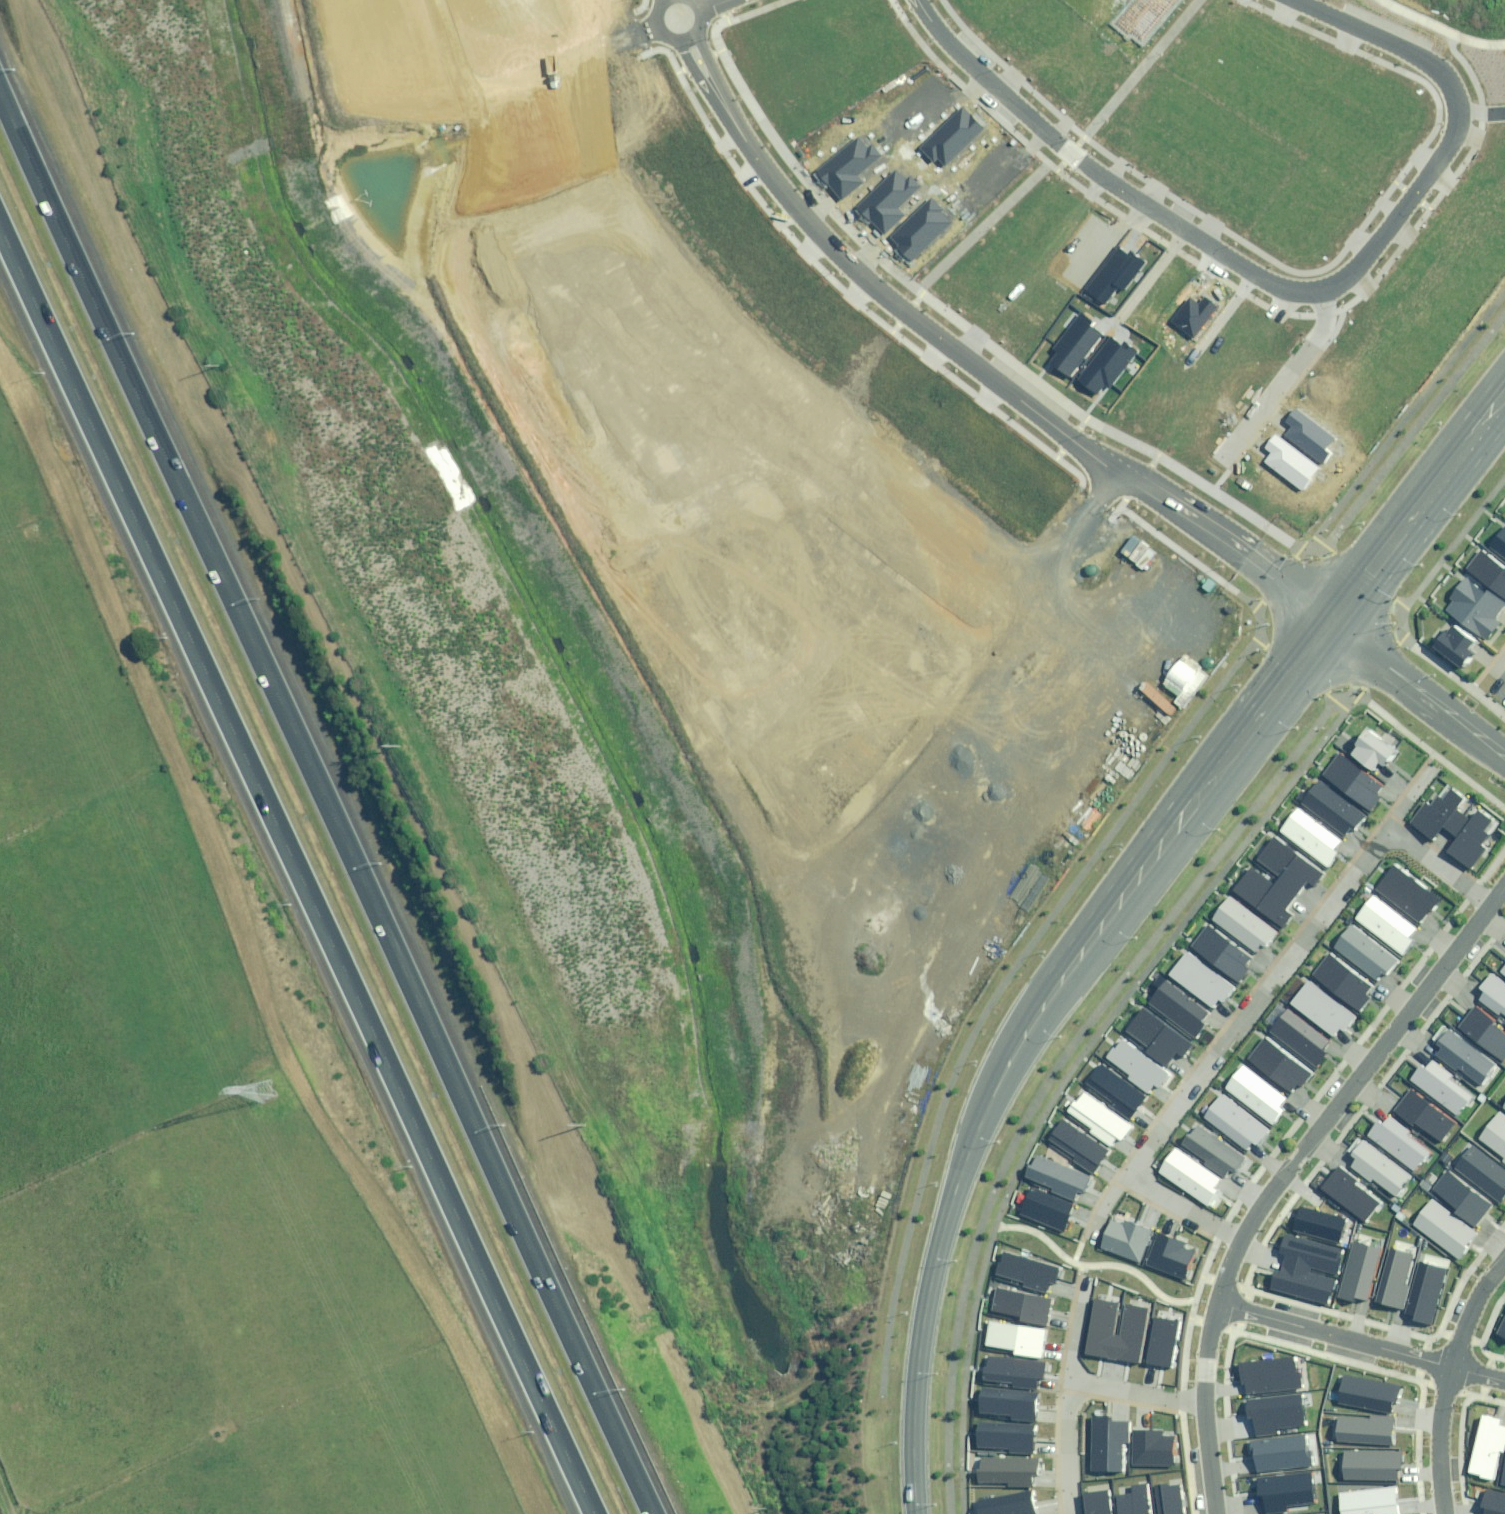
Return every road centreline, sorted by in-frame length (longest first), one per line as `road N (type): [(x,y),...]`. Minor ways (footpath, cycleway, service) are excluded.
road 1 (motorway): [(0,86),(655,1513)]
road 2 (motorway): [(593,1513),(0,226)]
road 3 (tertiary): [(927,1513),(923,1448),(934,1316),(957,1205),(985,1121),(1050,1001),(1333,625)]
road 4 (residential): [(1120,473),(827,246),(730,123),(688,38)]
road 5 (residential): [(1308,290),(1251,273),(1106,177),(969,64),(915,0)]
road 6 (residential): [(1293,0),(1434,64),(1450,82),(1460,116),(1459,134),(1354,268),(1308,290)]
road 7 (residential): [(757,494),(740,455),(664,393),(615,328),(543,207),(456,182)]
road 8 (residential): [(615,578),(444,283),(439,245),(456,182)]
road 9 (residential): [(1390,830),(1129,1174)]
road 10 (residential): [(1488,904),(1247,1233)]
road 11 (residential): [(814,847),(781,841),(750,811),(615,578)]
road 12 (residential): [(814,847),(794,895),(880,971),(815,1135)]
road 13 (tertiary): [(1333,625),(1504,397)]
road 14 (residential): [(984,651),(825,519),(778,493),(757,494)]
road 15 (residential): [(1333,625),(1120,473)]
road 16 (residential): [(984,651),(845,825),(814,847)]
road 17 (residential): [(1215,1296),(1324,1336),(1449,1365)]
road 18 (residential): [(1120,473),(984,651)]
road 19 (residential): [(1504,759),(1333,625)]
road 20 (residential): [(459,104),(659,25)]
road 21 (residential): [(1308,290),(1313,342),(1220,461)]
road 22 (residential): [(757,494),(615,578)]
road 23 (residential): [(1449,1365),(1434,1438),(1434,1513)]
road 24 (residential): [(1071,1513),(1068,1379)]
road 25 (residential): [(1247,1233),(1129,1174)]
road 26 (residential): [(1068,1379),(1198,1400)]
road 27 (residential): [(1488,904),(1390,830)]

